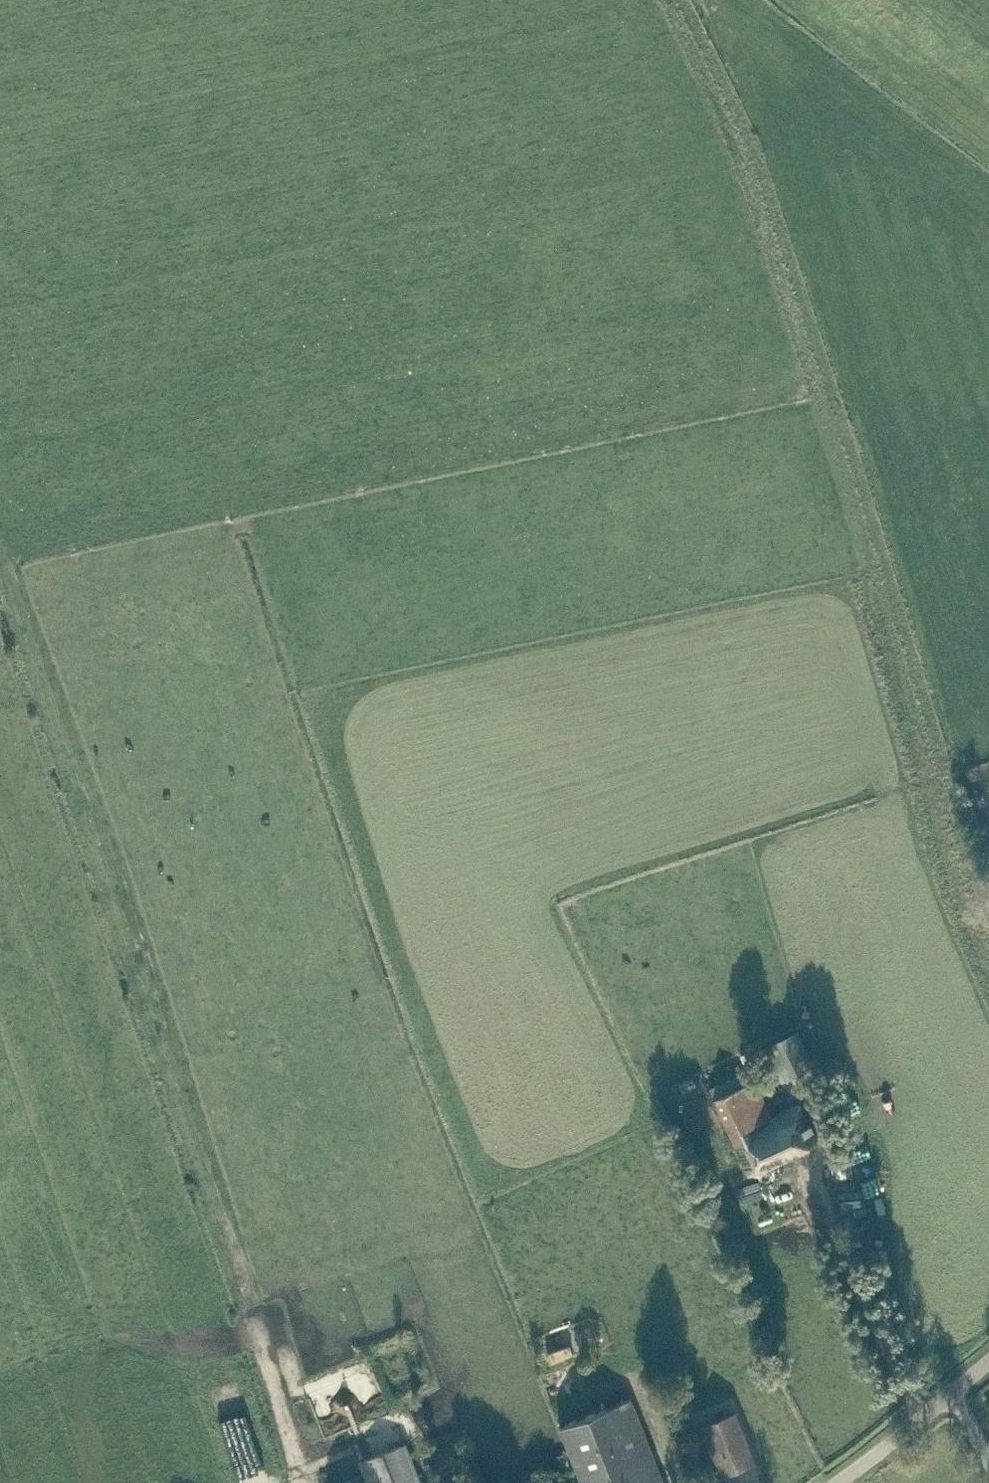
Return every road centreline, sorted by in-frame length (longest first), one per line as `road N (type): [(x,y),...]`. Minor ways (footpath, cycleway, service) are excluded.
road 1 (unclassified): [(840,1482),(988,1361)]

